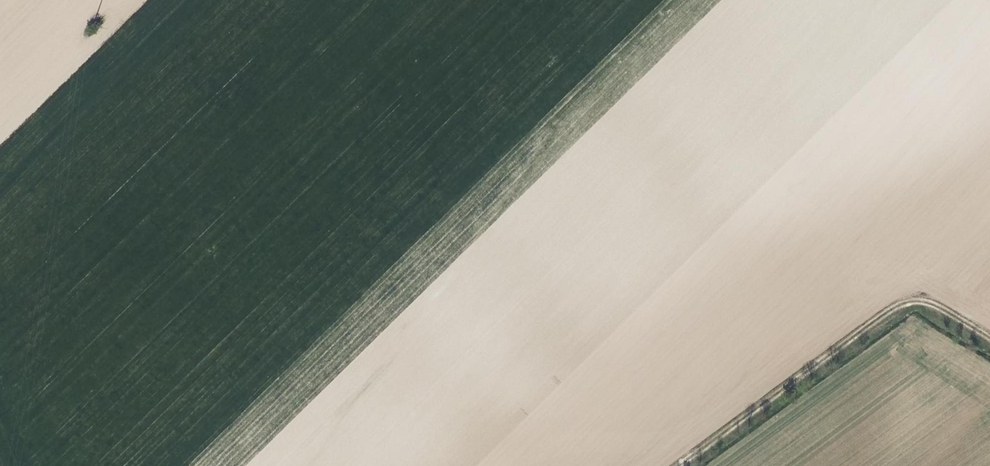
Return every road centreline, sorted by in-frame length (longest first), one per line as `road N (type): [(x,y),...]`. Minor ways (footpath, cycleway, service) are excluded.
road 1 (track): [(684,465),(918,299),(989,341)]

